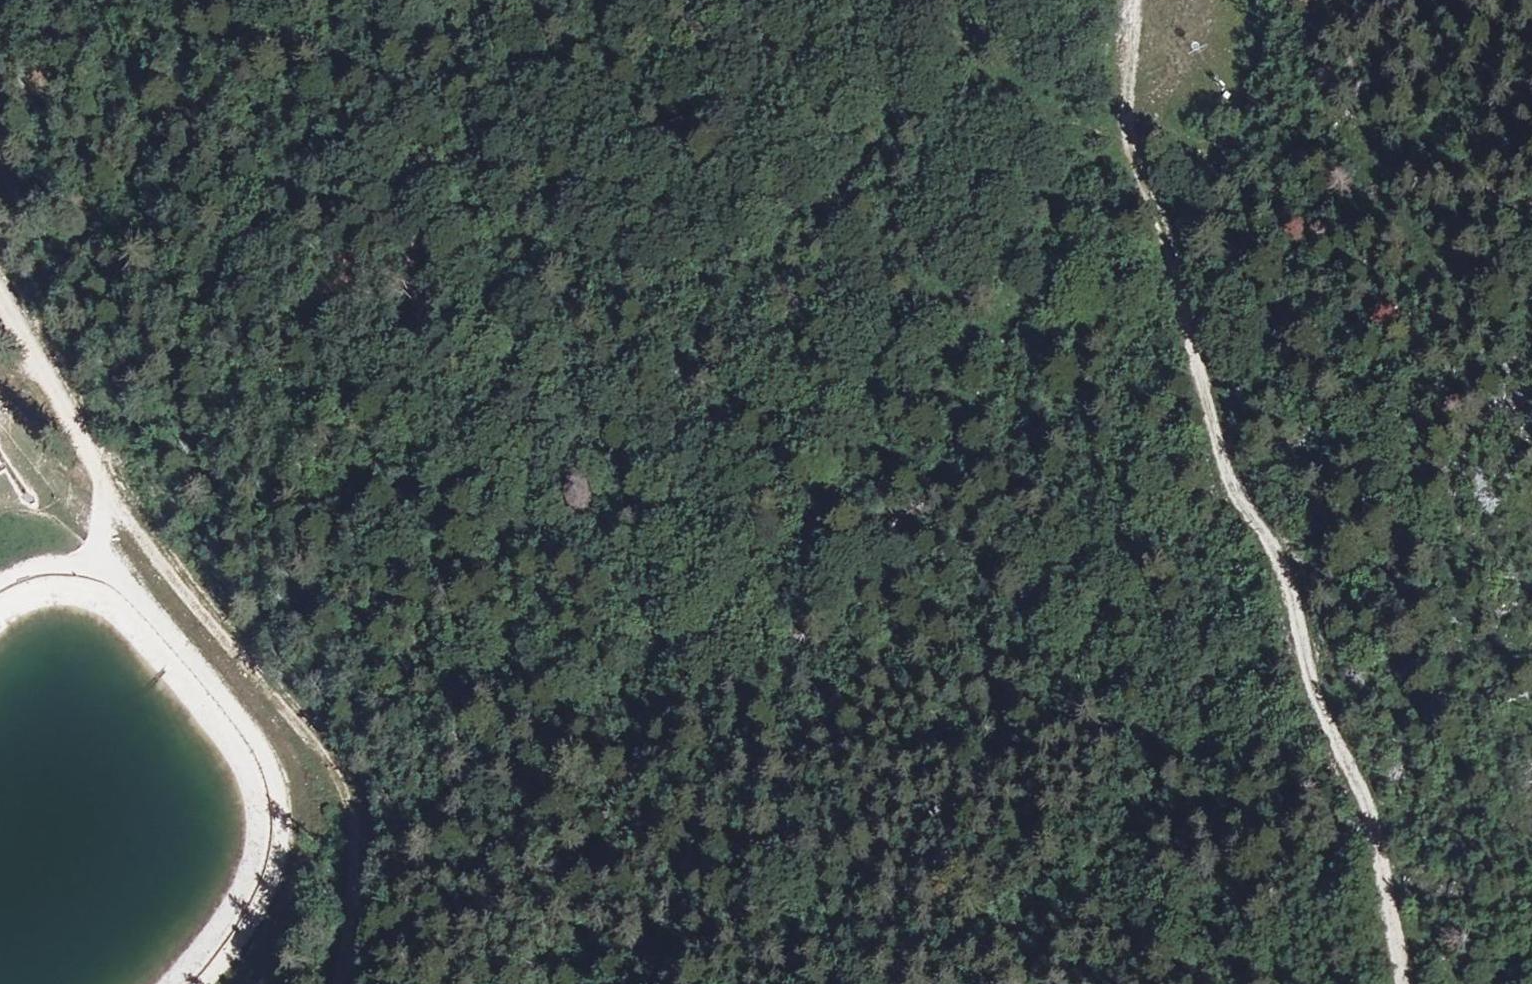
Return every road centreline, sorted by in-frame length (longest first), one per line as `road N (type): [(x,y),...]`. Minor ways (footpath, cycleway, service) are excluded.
road 1 (track): [(1129,0),(1130,154),(1219,452),(1366,804),(1398,983)]
road 2 (track): [(105,564),(167,622),(277,758),(287,792),(284,874),(266,916),(212,983)]
road 3 (track): [(105,564),(106,479),(0,291)]

